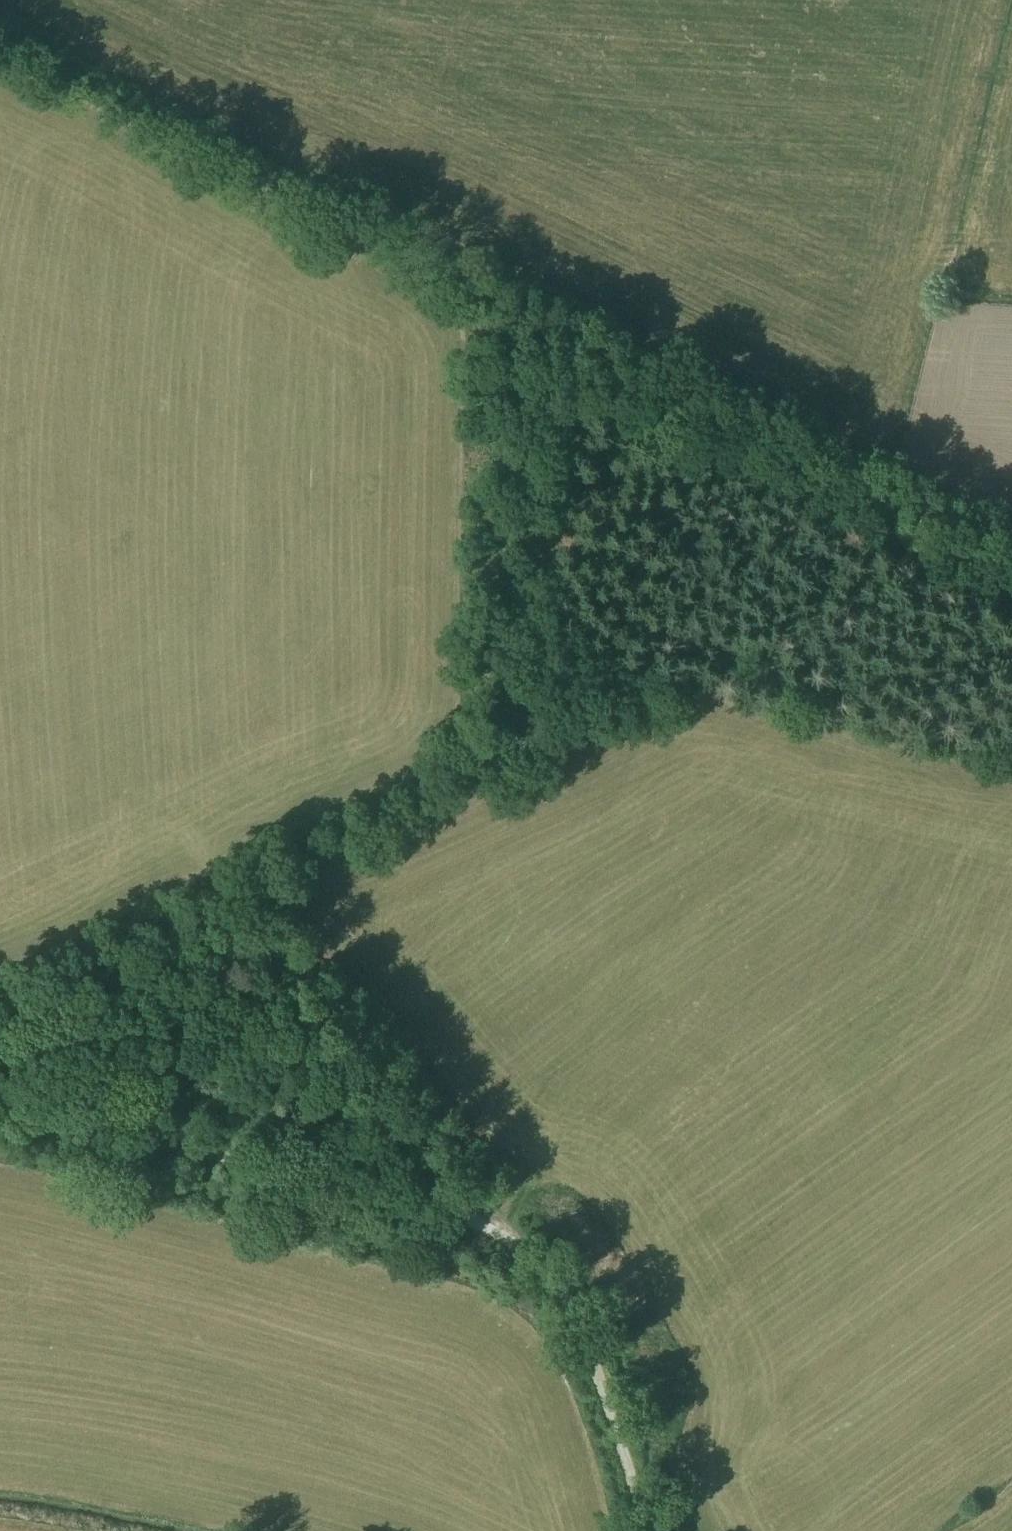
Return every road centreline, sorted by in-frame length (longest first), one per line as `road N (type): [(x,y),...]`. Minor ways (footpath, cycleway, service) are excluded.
road 1 (track): [(0,1113),(403,1198),(525,1249),(564,1301),(647,1530)]

